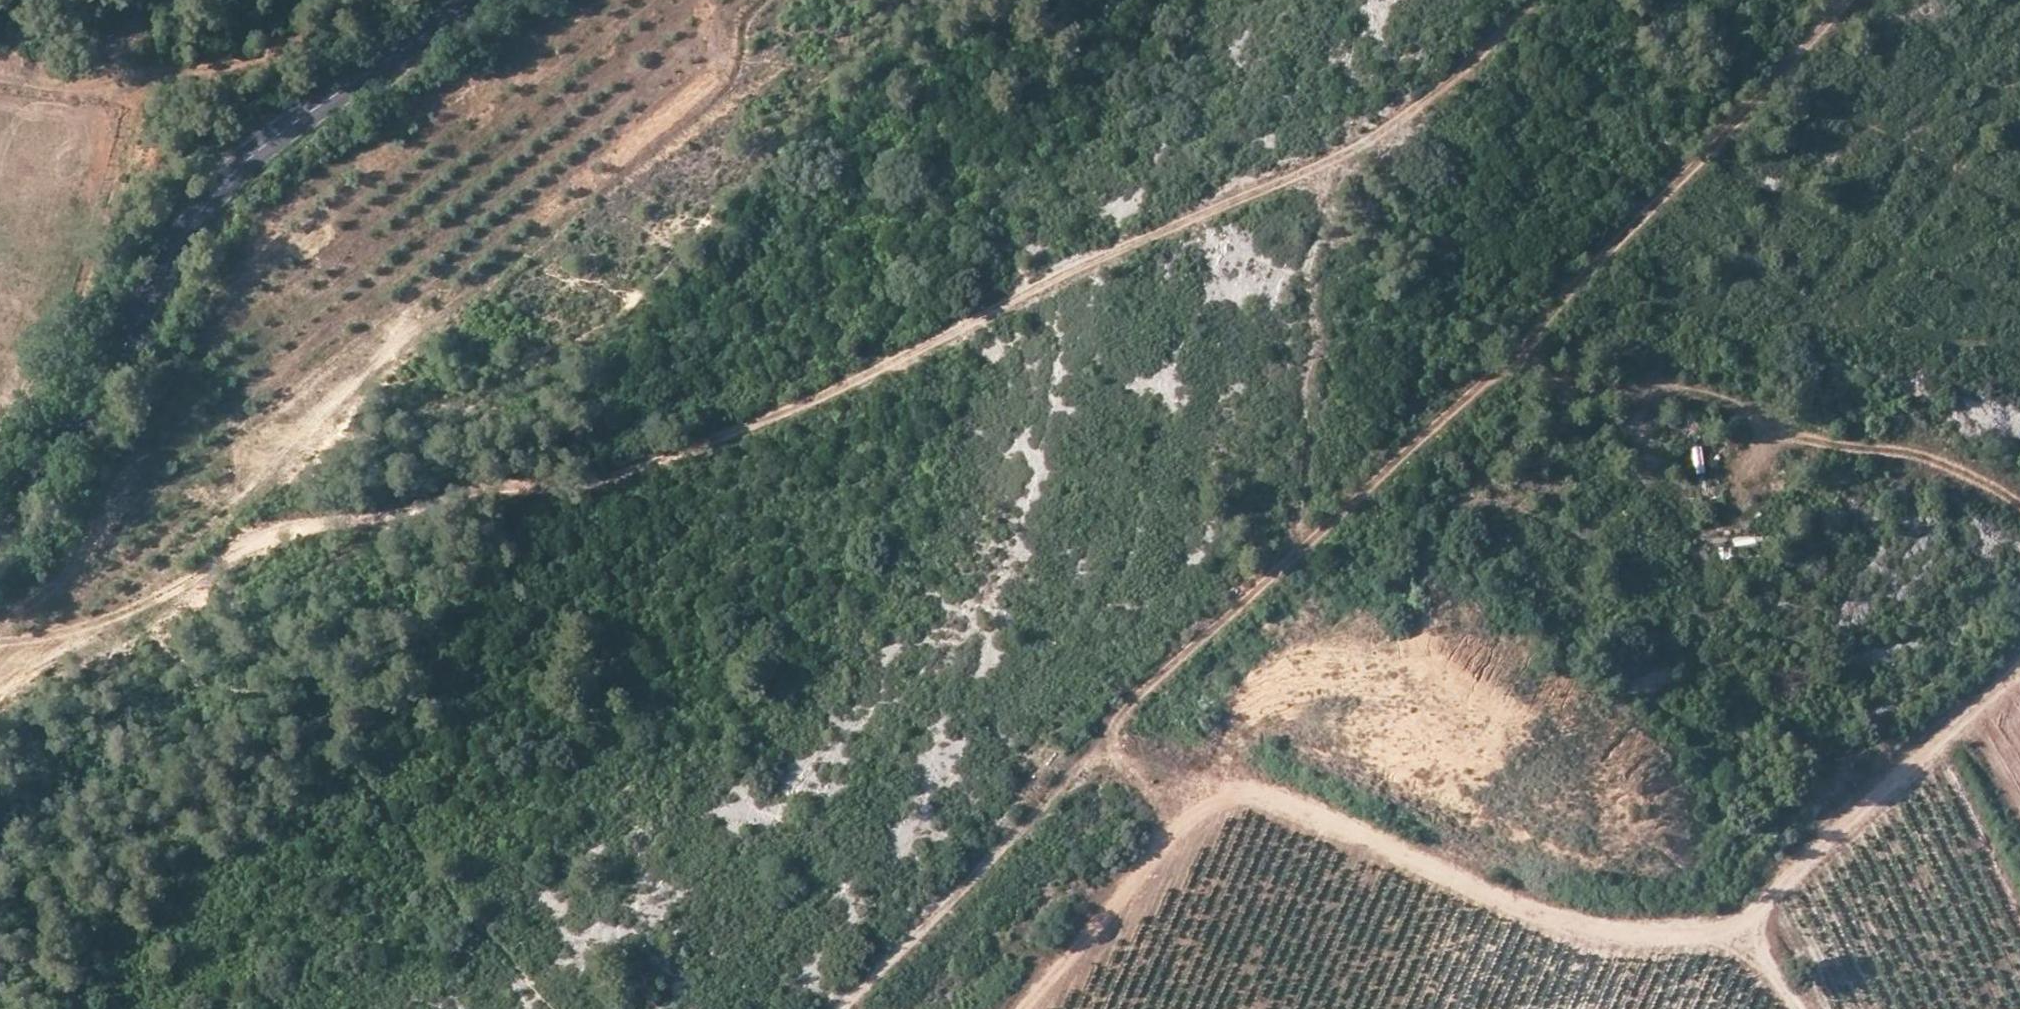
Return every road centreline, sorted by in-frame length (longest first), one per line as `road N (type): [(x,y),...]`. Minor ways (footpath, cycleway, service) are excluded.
road 1 (track): [(1533,0),(1394,132),(1336,166),(1080,265),(759,428),(554,487),(468,489),(370,517),(258,531),(167,599),(0,642)]
road 2 (track): [(2019,672),(1736,928),(1709,941),(1611,941),(1296,804),(1240,794),(1188,813),(1021,1008)]
road 3 (track): [(1847,0),(1529,347),(1559,375),(1692,394),(1834,442),(1890,447),(1948,466),(2019,509)]
road 4 (tertiary): [(0,539),(35,512),(139,308),(233,173),(478,0)]

